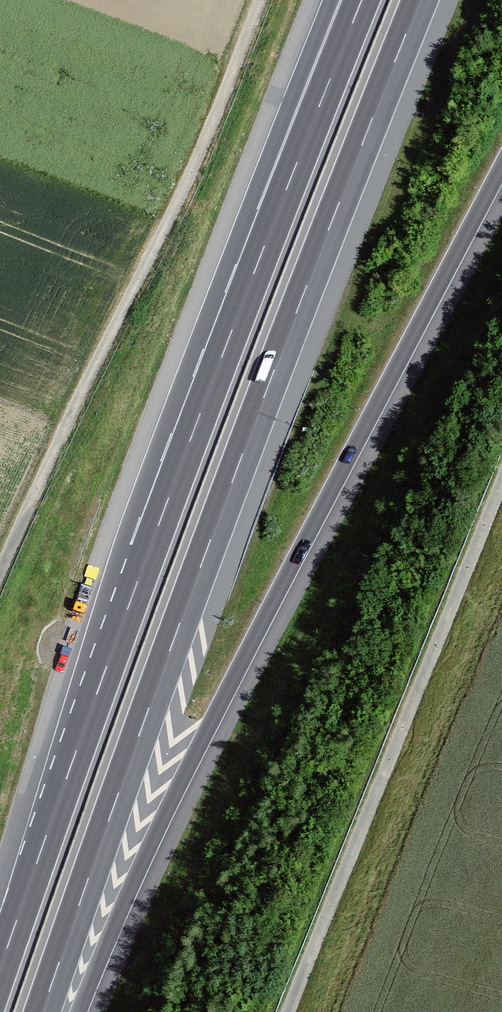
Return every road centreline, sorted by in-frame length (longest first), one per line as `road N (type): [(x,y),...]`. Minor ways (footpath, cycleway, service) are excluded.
road 1 (motorway): [(42,1011),(242,456),(420,0)]
road 2 (motorway): [(76,1011),(194,756),(501,166)]
road 3 (motorway): [(276,216),(0,968)]
road 4 (track): [(0,575),(196,163),(261,0)]
road 5 (motorway): [(362,0),(276,216)]
road 6 (motorway): [(342,0),(276,216)]

